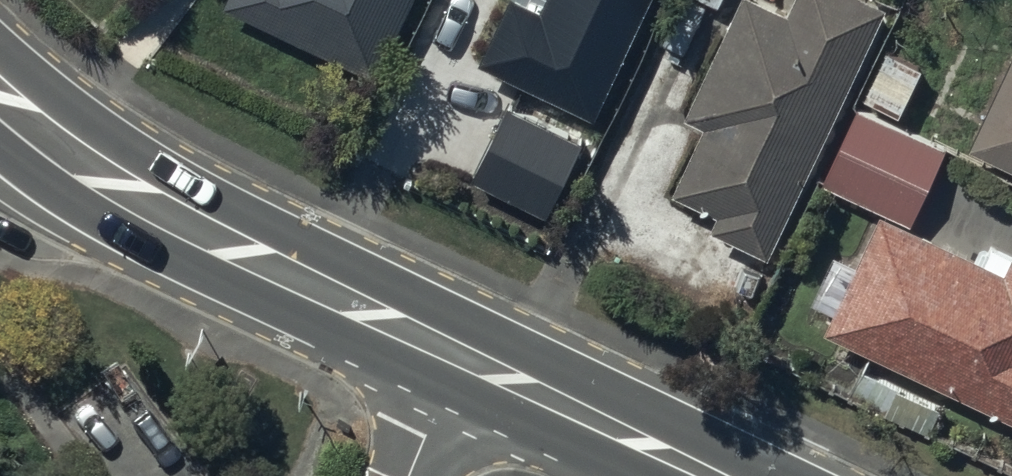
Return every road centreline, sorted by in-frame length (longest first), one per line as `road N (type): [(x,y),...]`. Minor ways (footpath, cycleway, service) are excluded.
road 1 (secondary): [(465,360),(140,204),(0,101)]
road 2 (secondary): [(712,475),(465,360)]
road 3 (residential): [(465,360),(410,475)]

